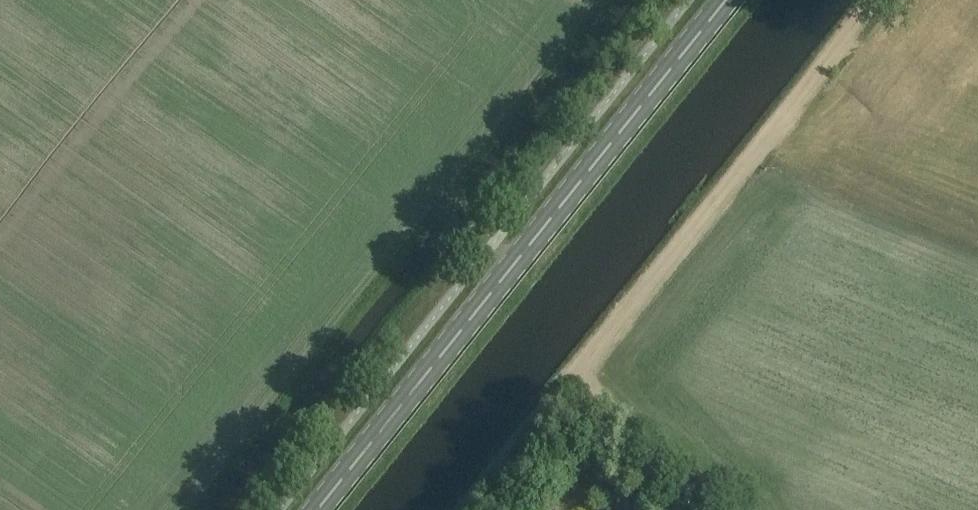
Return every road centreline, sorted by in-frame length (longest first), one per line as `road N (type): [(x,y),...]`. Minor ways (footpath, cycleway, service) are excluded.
road 1 (primary): [(317,509),(727,0)]
road 2 (track): [(878,0),(574,380)]
road 3 (track): [(574,380),(698,509)]
road 4 (track): [(574,380),(468,509)]

